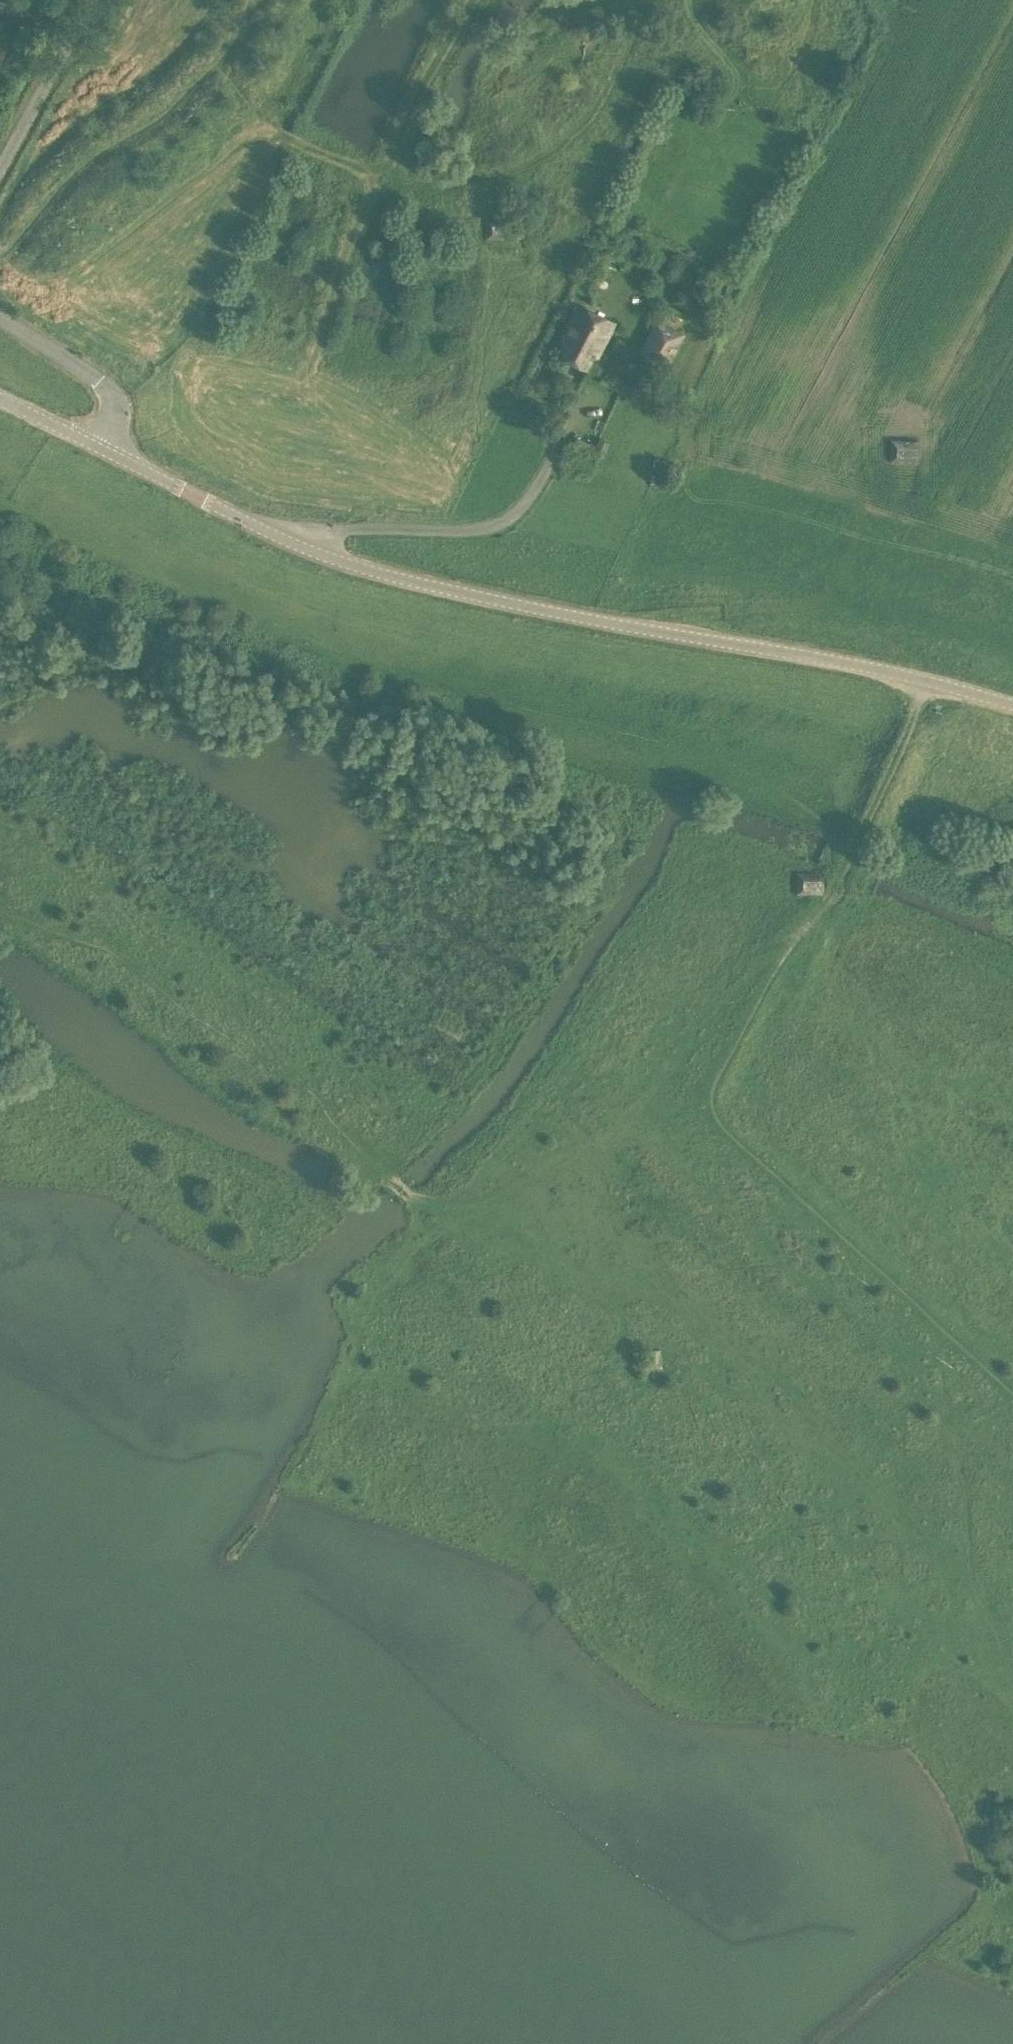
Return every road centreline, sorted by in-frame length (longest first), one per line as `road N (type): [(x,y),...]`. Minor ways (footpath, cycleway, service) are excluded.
road 1 (unclassified): [(1012,705),(879,669),(392,578),(311,551),(104,449)]
road 2 (unclassified): [(0,174),(90,0)]
road 3 (unclassified): [(104,449),(117,400),(0,316)]
road 4 (track): [(856,845),(930,681)]

